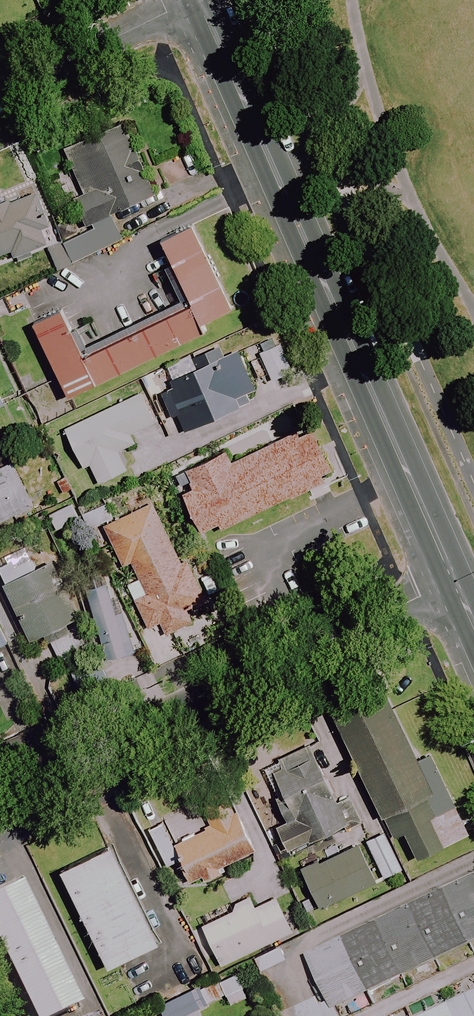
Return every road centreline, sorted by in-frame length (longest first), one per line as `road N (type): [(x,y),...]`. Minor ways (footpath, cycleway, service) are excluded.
road 1 (secondary): [(455,579),(200,0)]
road 2 (residential): [(455,579),(0,800)]
road 3 (residential): [(0,93),(191,0)]

